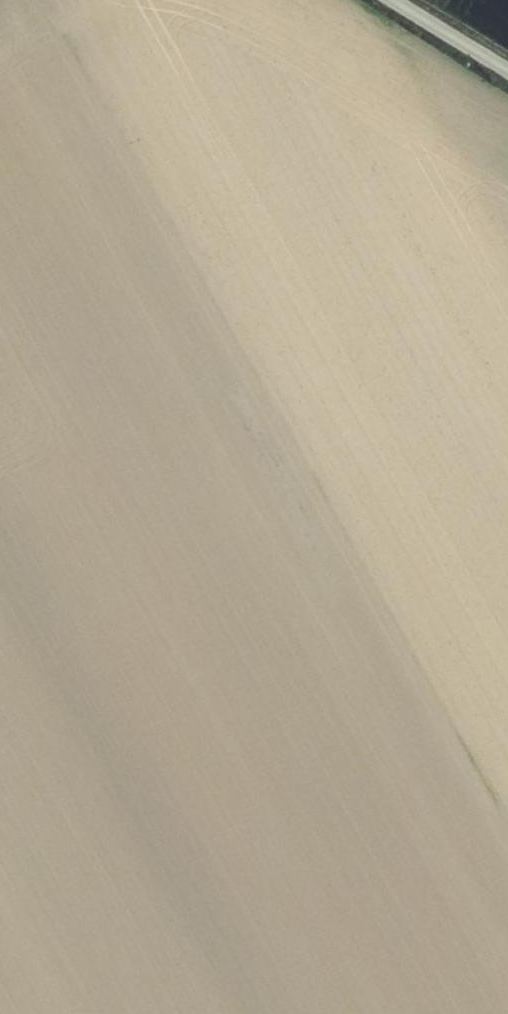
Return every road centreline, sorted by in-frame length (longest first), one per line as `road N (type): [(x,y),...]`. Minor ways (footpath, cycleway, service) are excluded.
road 1 (residential): [(507,72),(388,0)]

